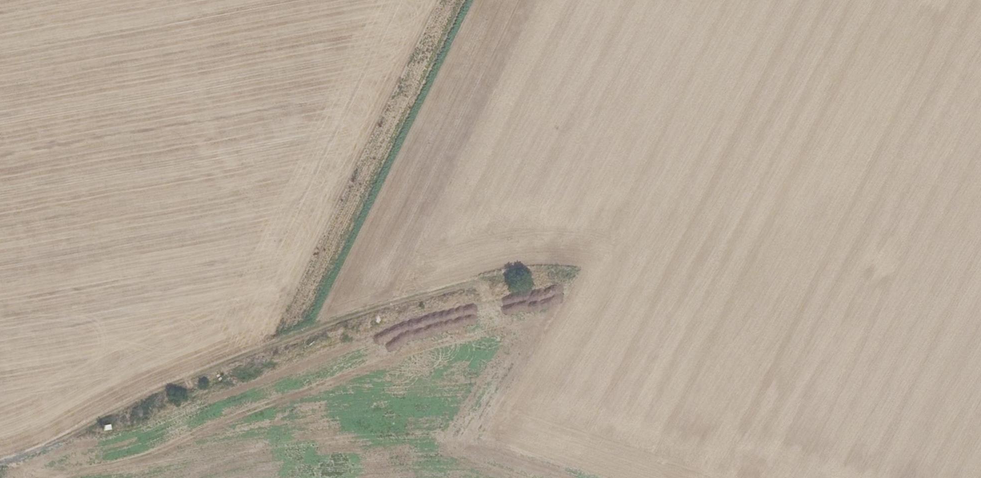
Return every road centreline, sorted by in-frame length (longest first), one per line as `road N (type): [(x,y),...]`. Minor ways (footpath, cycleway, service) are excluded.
road 1 (track): [(0,463),(53,453),(384,321),(554,285)]

